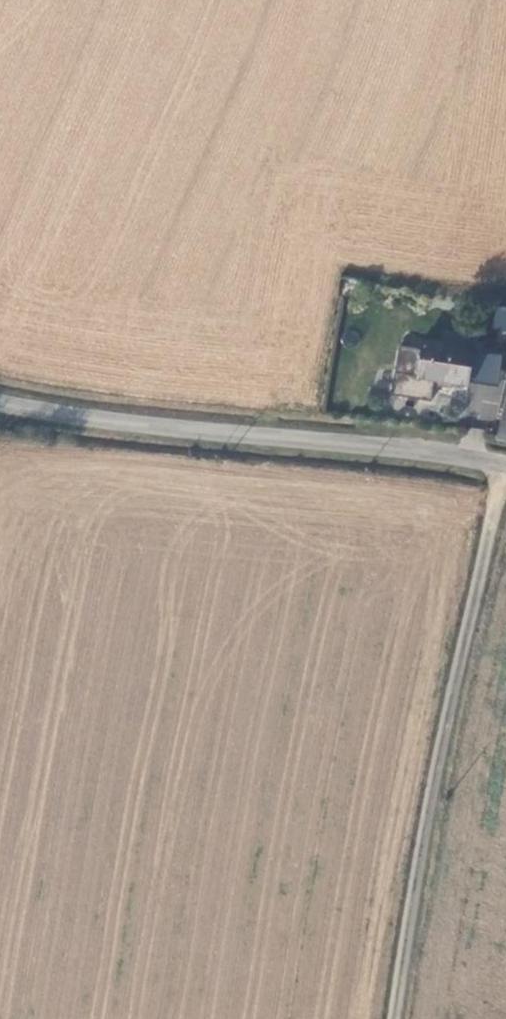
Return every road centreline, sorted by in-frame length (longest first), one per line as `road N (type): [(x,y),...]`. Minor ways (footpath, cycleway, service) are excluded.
road 1 (unclassified): [(505,462),(393,1018)]
road 2 (unclassified): [(505,461),(0,402)]

